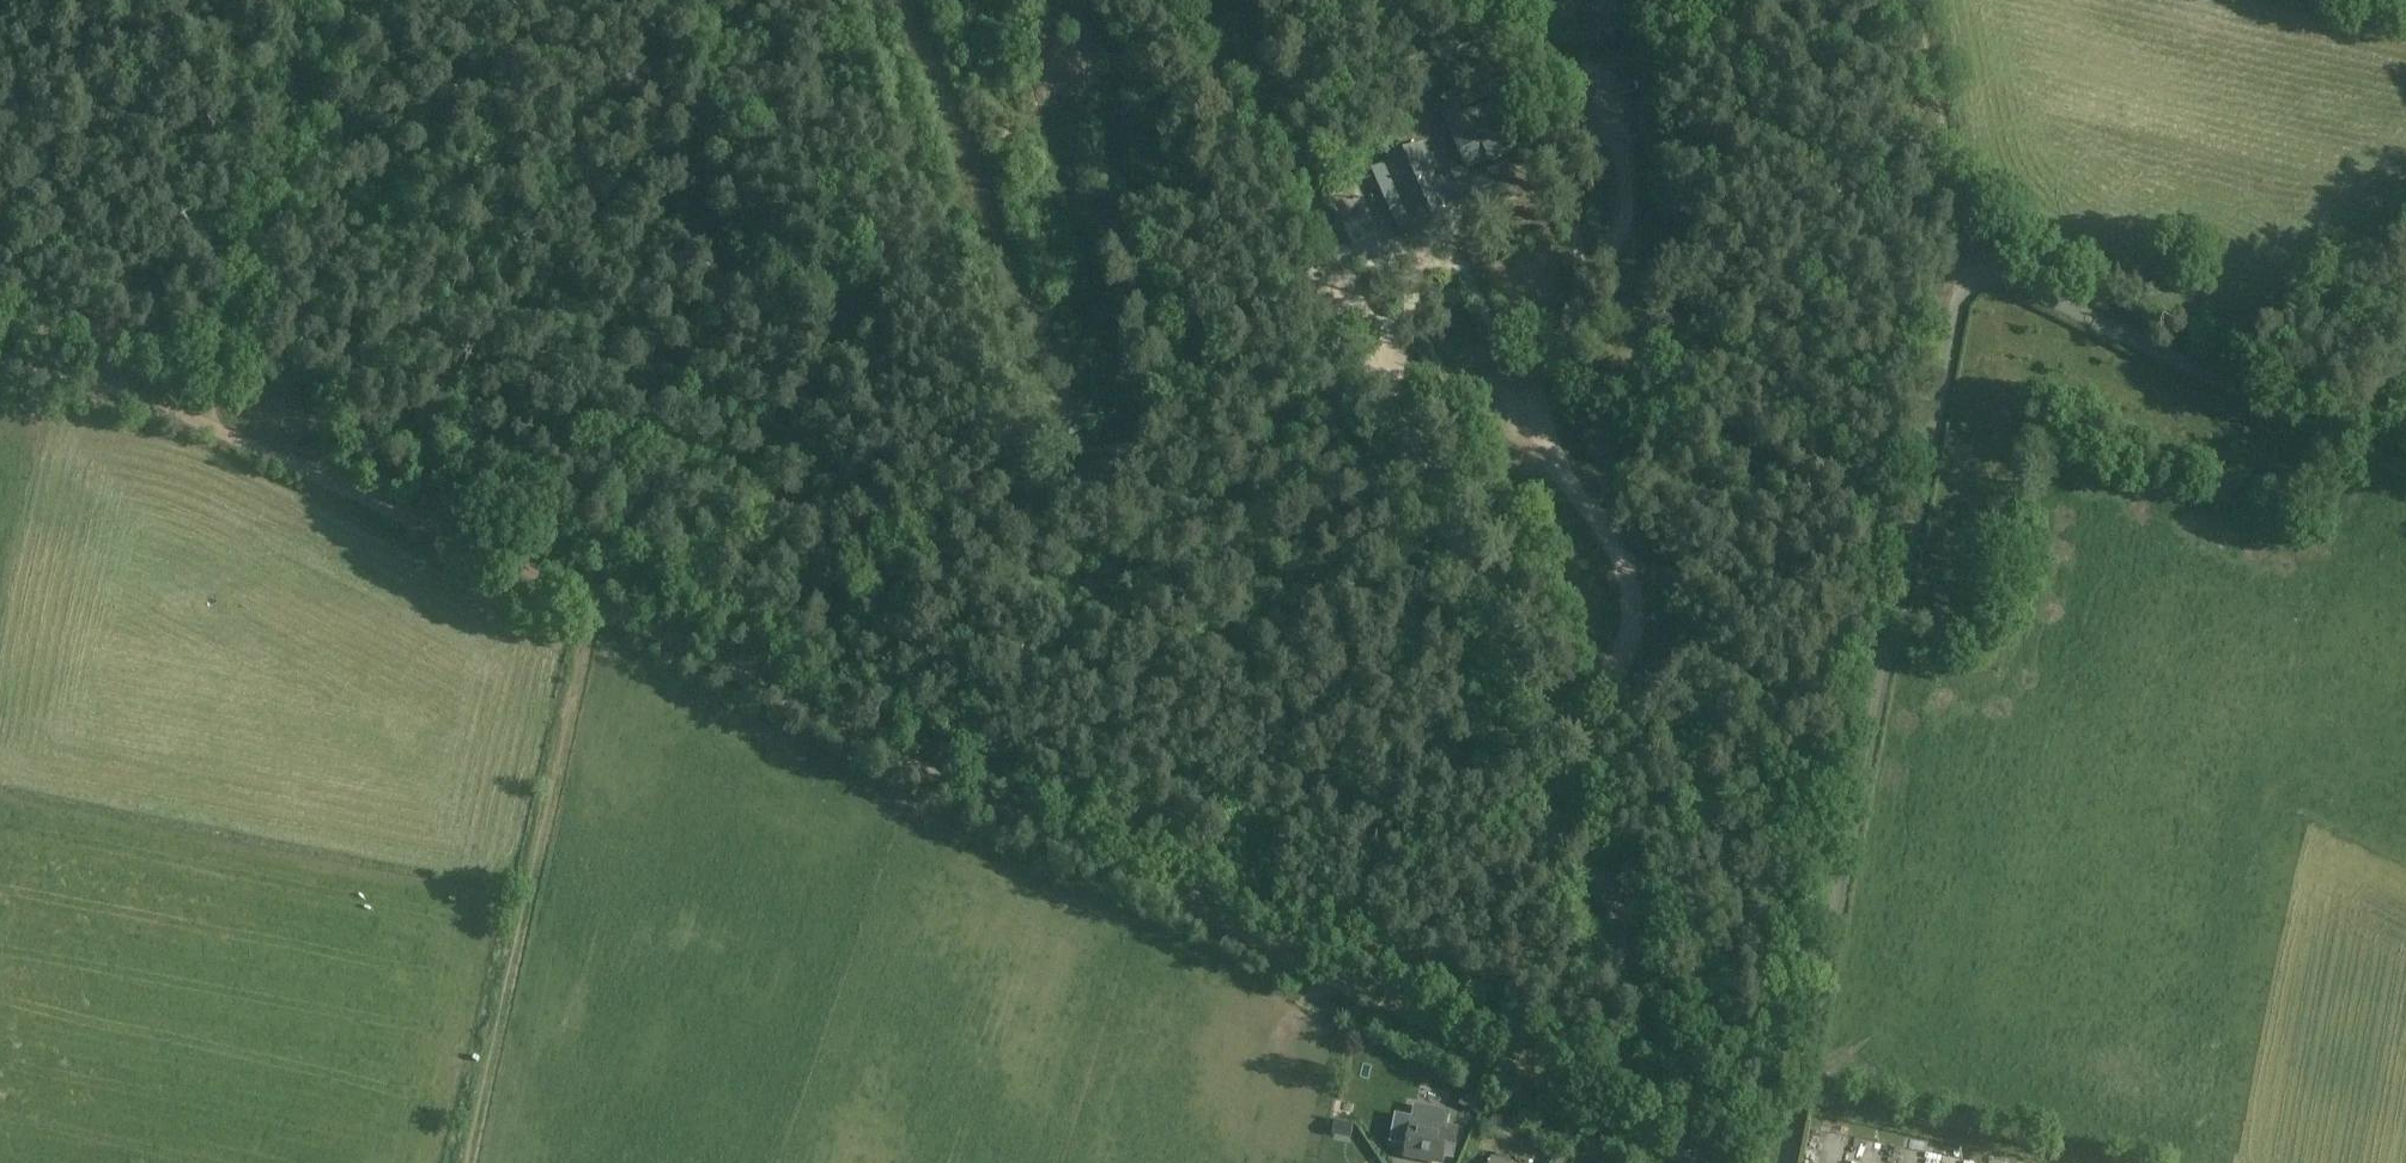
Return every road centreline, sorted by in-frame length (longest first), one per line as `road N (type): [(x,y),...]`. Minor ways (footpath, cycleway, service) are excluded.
road 1 (track): [(1883,666),(1573,789),(1385,878),(1337,886),(1172,887),(1132,878),(596,603),(213,427),(0,361)]
road 2 (unclassified): [(2405,470),(2021,284),(1983,279),(1963,291),(1784,1162)]
road 3 (unclassified): [(1684,1162),(1375,994),(1296,963),(1132,878)]
road 4 (track): [(470,1162),(596,603)]
road 5 (track): [(317,0),(221,353),(213,427)]
road 6 (track): [(1973,281),(1907,0)]

